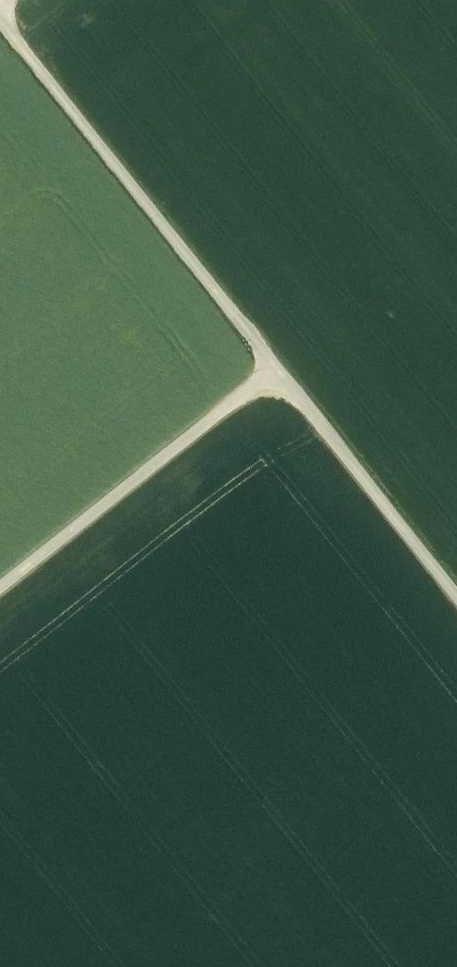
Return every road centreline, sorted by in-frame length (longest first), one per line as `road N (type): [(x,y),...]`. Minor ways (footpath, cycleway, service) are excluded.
road 1 (track): [(0,587),(276,366),(0,17)]
road 2 (track): [(456,593),(276,366)]

